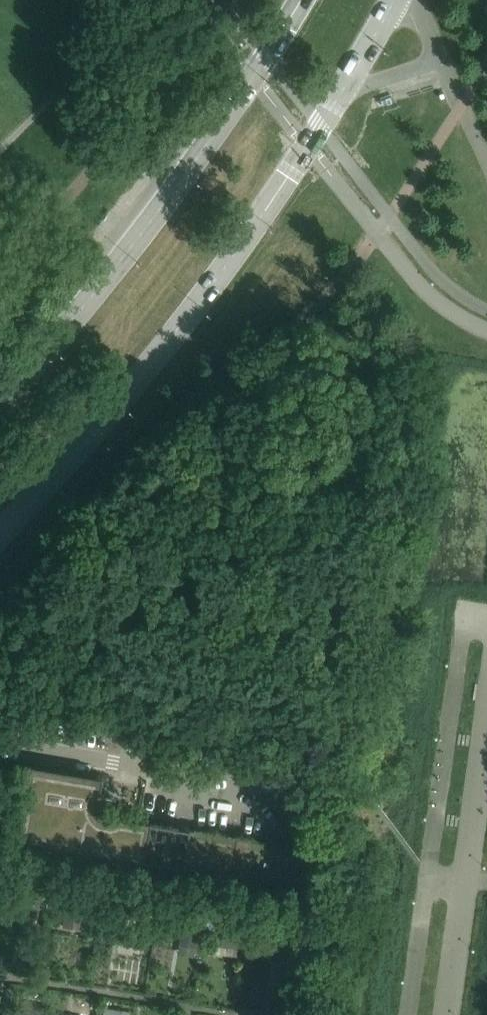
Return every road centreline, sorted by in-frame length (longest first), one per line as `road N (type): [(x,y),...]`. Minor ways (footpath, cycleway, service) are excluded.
road 1 (primary): [(0,534),(217,284),(395,0)]
road 2 (primary): [(302,0),(105,284),(0,405)]

